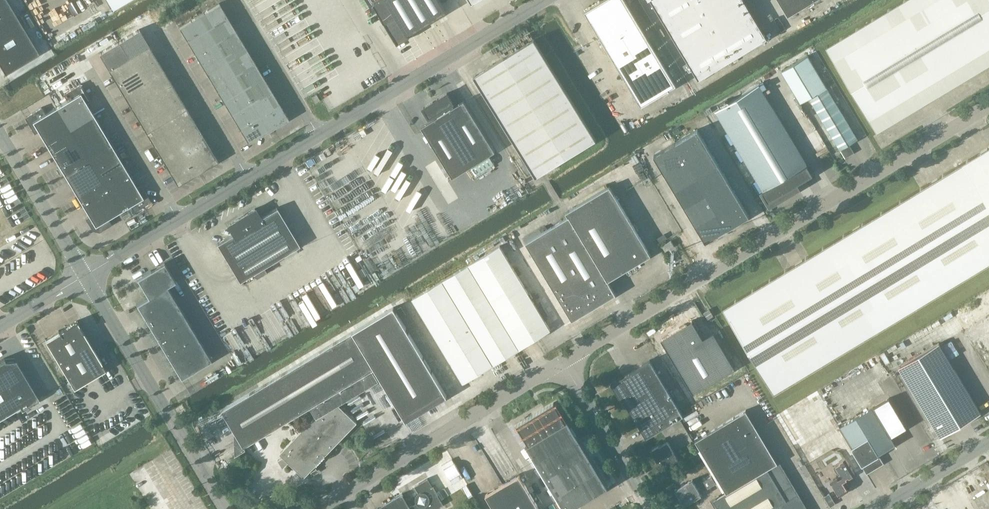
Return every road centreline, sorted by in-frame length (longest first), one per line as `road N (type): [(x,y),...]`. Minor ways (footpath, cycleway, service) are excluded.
road 1 (unclassified): [(568,359),(988,106)]
road 2 (unclassified): [(568,359),(317,508)]
road 3 (unclassified): [(224,508),(83,277)]
road 4 (unclassified): [(314,138),(544,0)]
road 5 (unclassified): [(654,508),(568,359)]
road 6 (unclassified): [(0,137),(83,277)]
road 7 (unclassified): [(244,180),(165,41)]
road 8 (unclassified): [(314,138),(234,0)]
road 9 (unclassified): [(175,221),(96,83)]
road 10 (unclassified): [(878,508),(988,443)]

